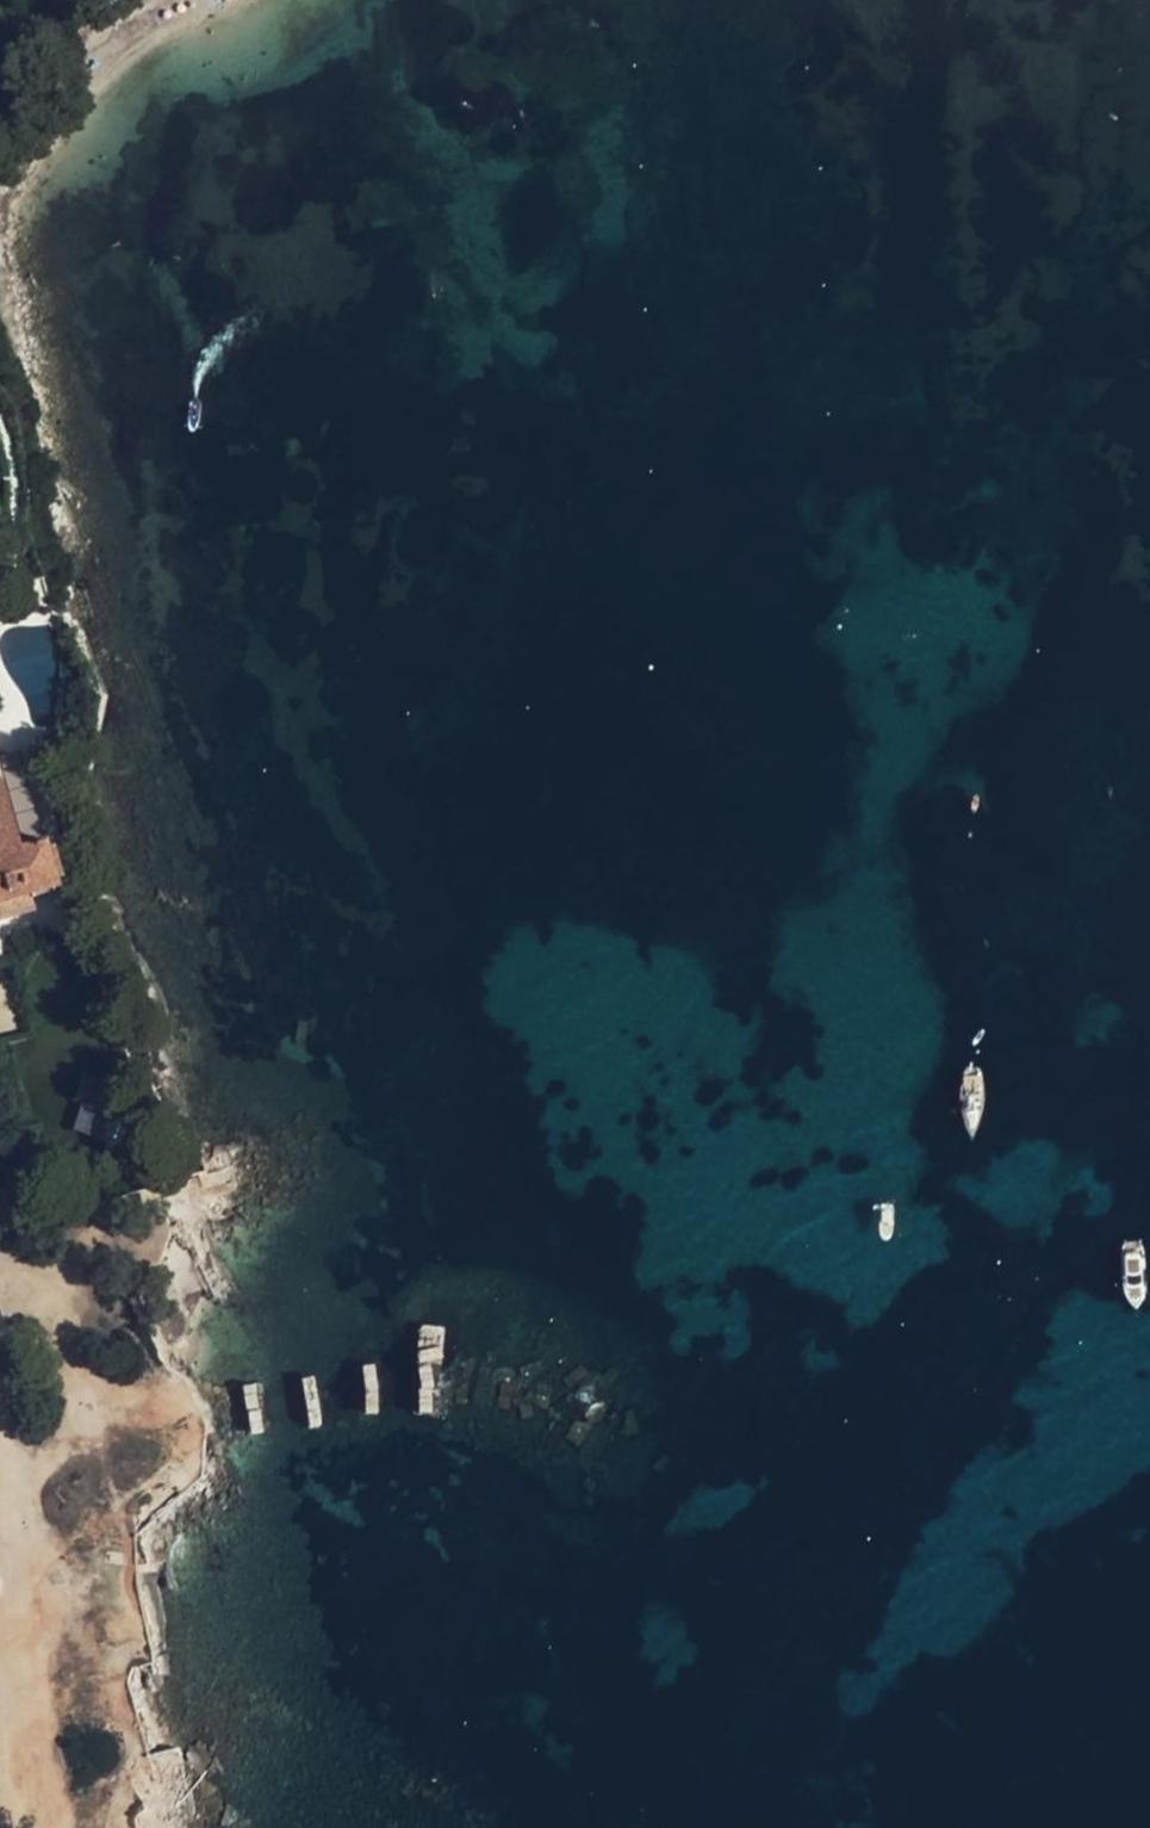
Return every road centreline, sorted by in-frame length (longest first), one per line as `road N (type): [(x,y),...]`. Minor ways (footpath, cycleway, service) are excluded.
road 1 (track): [(0,1441),(40,1827)]

